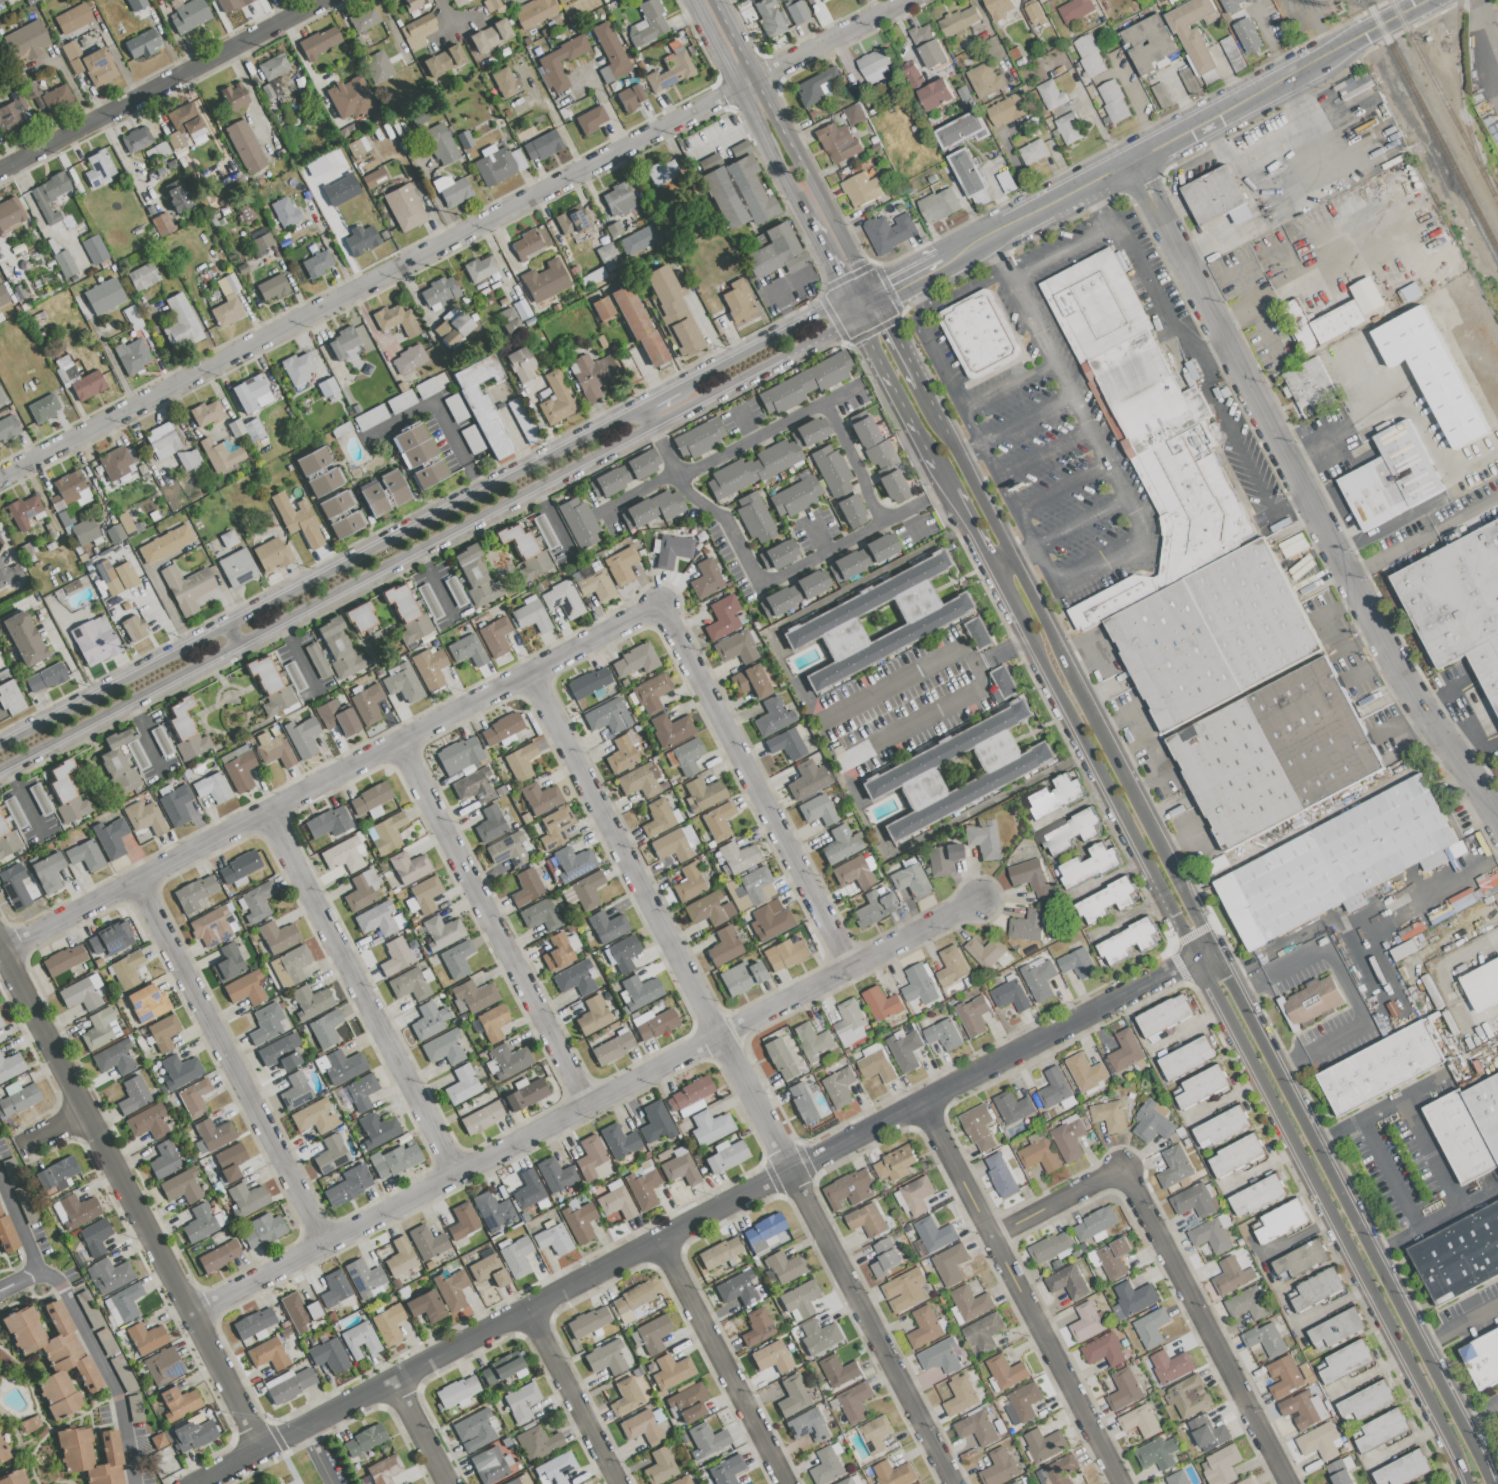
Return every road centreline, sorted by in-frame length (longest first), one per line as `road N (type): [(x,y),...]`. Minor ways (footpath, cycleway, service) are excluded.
road 1 (residential): [(1196,950),(924,1106),(263,1455)]
road 2 (residential): [(897,0),(0,478)]
road 3 (tertiary): [(0,768),(838,330),(852,309)]
road 4 (residential): [(531,675),(955,1483)]
road 5 (residential): [(975,901),(193,1314)]
road 6 (residential): [(1131,161),(1351,585),(1497,813)]
road 7 (residential): [(659,607),(1,947)]
road 8 (tertiary): [(643,407),(0,745)]
road 9 (tertiary): [(1491,1483),(1217,945)]
road 10 (tertiary): [(1196,950),(1466,1483)]
road 11 (residential): [(263,1455),(0,945)]
road 12 (tertiary): [(1217,945),(956,451)]
road 13 (tertiary): [(1426,0),(944,261)]
road 14 (residential): [(998,1236),(1124,1177),(1287,1483)]
road 15 (tertiary): [(993,562),(1196,950)]
road 16 (residential): [(924,1106),(1123,1483)]
road 17 (residential): [(137,880),(326,1243)]
road 18 (residential): [(659,607),(849,968)]
road 19 (residential): [(402,744),(586,1106)]
road 20 (residential): [(272,813),(457,1174)]
road 21 (residential): [(325,0),(0,173)]
road 22 (residential): [(0,1187),(36,1272),(63,1292),(117,1398),(134,1483)]
road 23 (residential): [(860,385),(603,509)]
road 24 (residential): [(663,1244),(787,1483)]
road 25 (tertiary): [(873,299),(769,98),(744,79)]
road 26 (residential): [(760,585),(949,485)]
road 27 (residential): [(653,426),(687,495),(726,521),(760,585)]
road 28 (tertiary): [(852,309),(827,311),(676,390)]
road 29 (residential): [(536,1311),(624,1483)]
road 30 (tertiary): [(869,339),(949,485)]
road 31 (tertiary): [(744,79),(747,107),(808,223)]
road 32 (residential): [(880,521),(822,404)]

